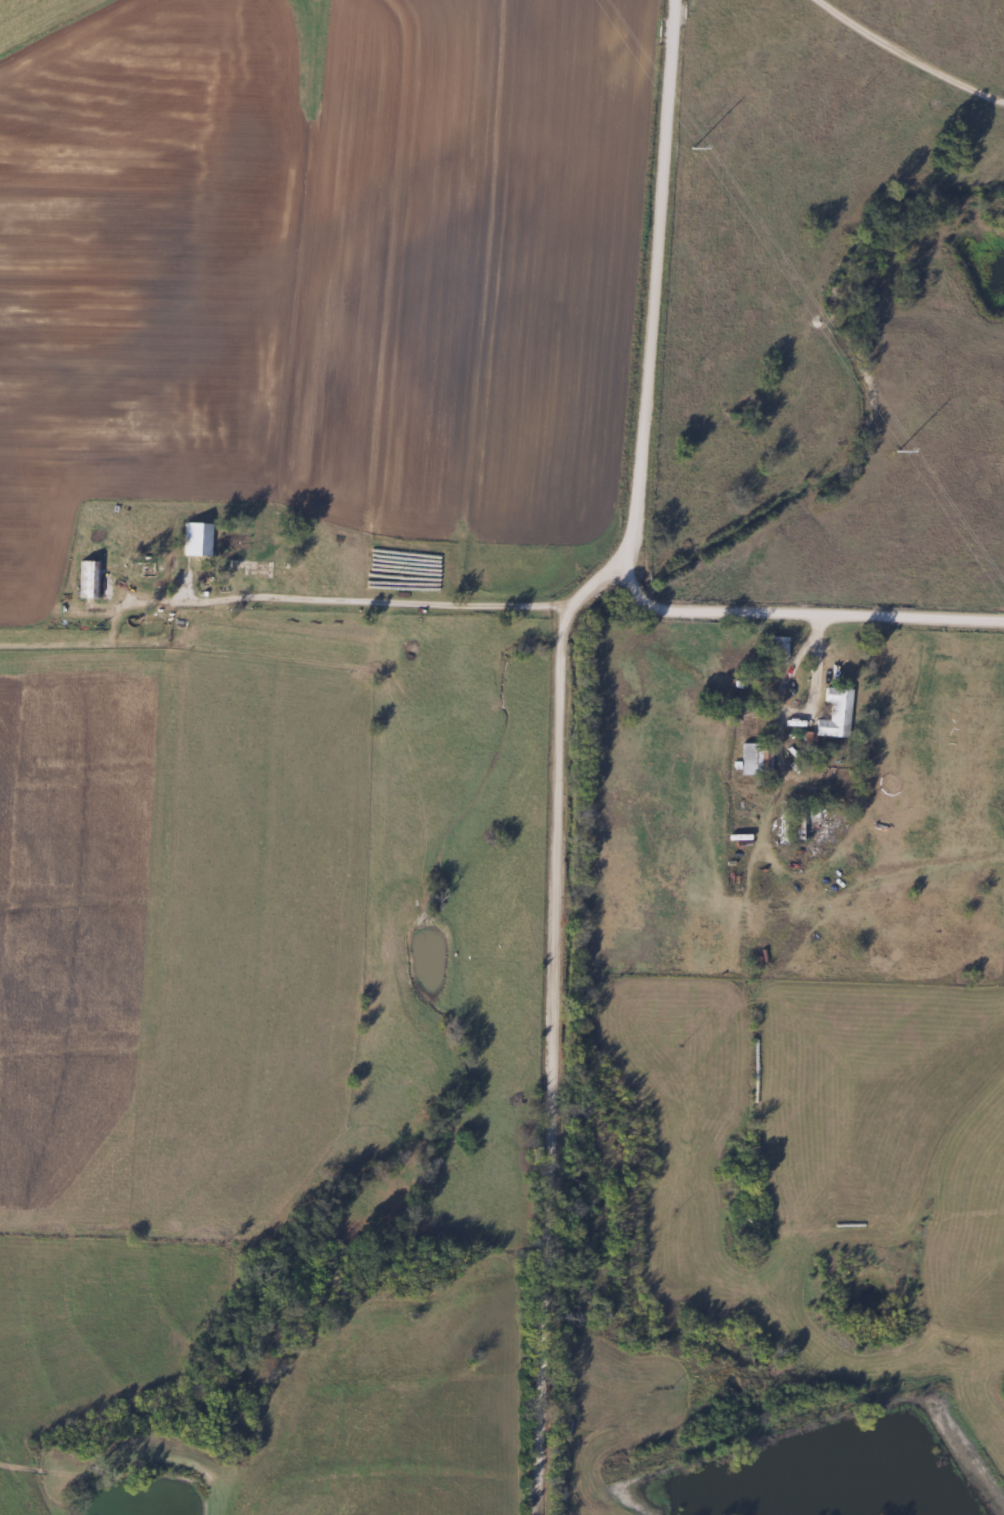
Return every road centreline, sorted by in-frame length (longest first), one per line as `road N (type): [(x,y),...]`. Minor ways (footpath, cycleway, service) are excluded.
road 1 (residential): [(1003,629),(623,607),(586,574),(545,640),(527,1514)]
road 2 (residential): [(623,607),(674,0)]
road 3 (residential): [(559,619),(515,597),(120,609)]

